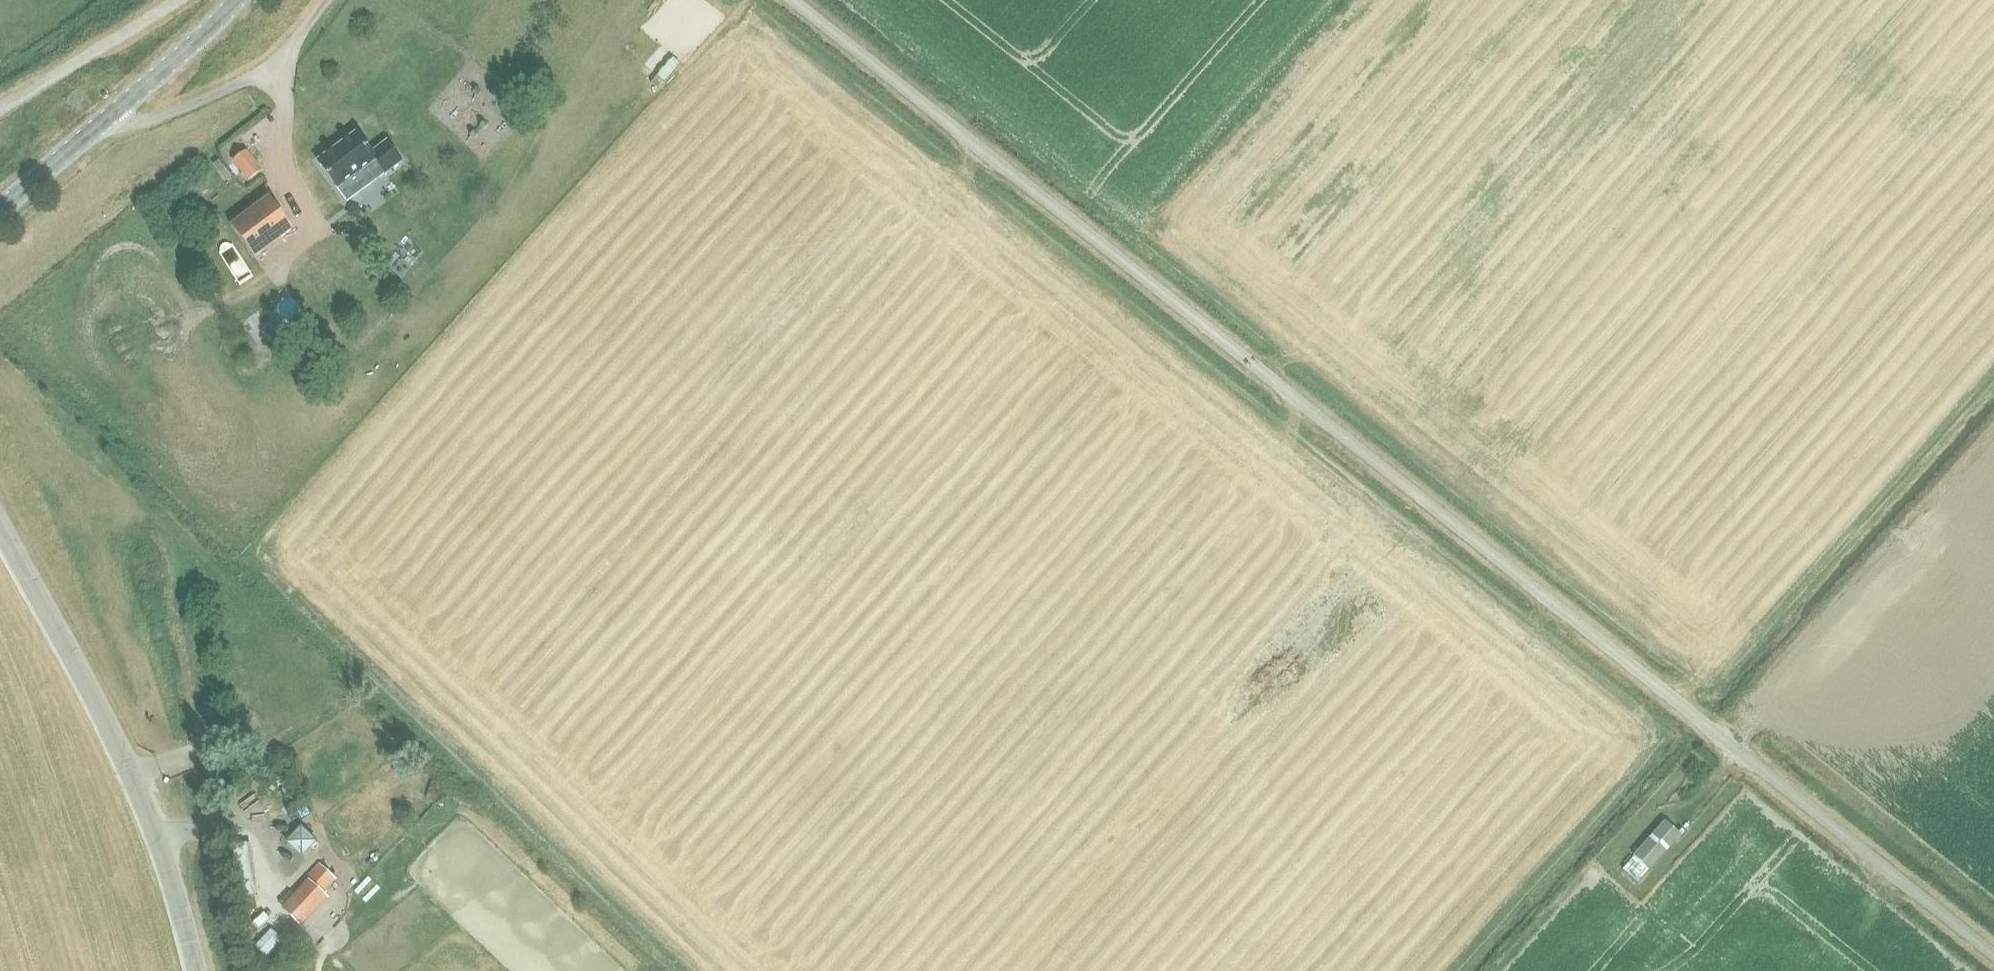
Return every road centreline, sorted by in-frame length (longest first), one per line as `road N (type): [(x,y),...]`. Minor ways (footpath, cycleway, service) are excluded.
road 1 (unclassified): [(1993,952),(797,0)]
road 2 (residential): [(193,970),(158,845),(110,732),(0,527)]
road 3 (unclassified): [(110,120),(141,119),(278,66),(329,0)]
road 4 (unclassified): [(0,110),(183,0)]
road 5 (tertiary): [(110,120),(239,0)]
road 6 (tertiary): [(0,210),(110,120)]

